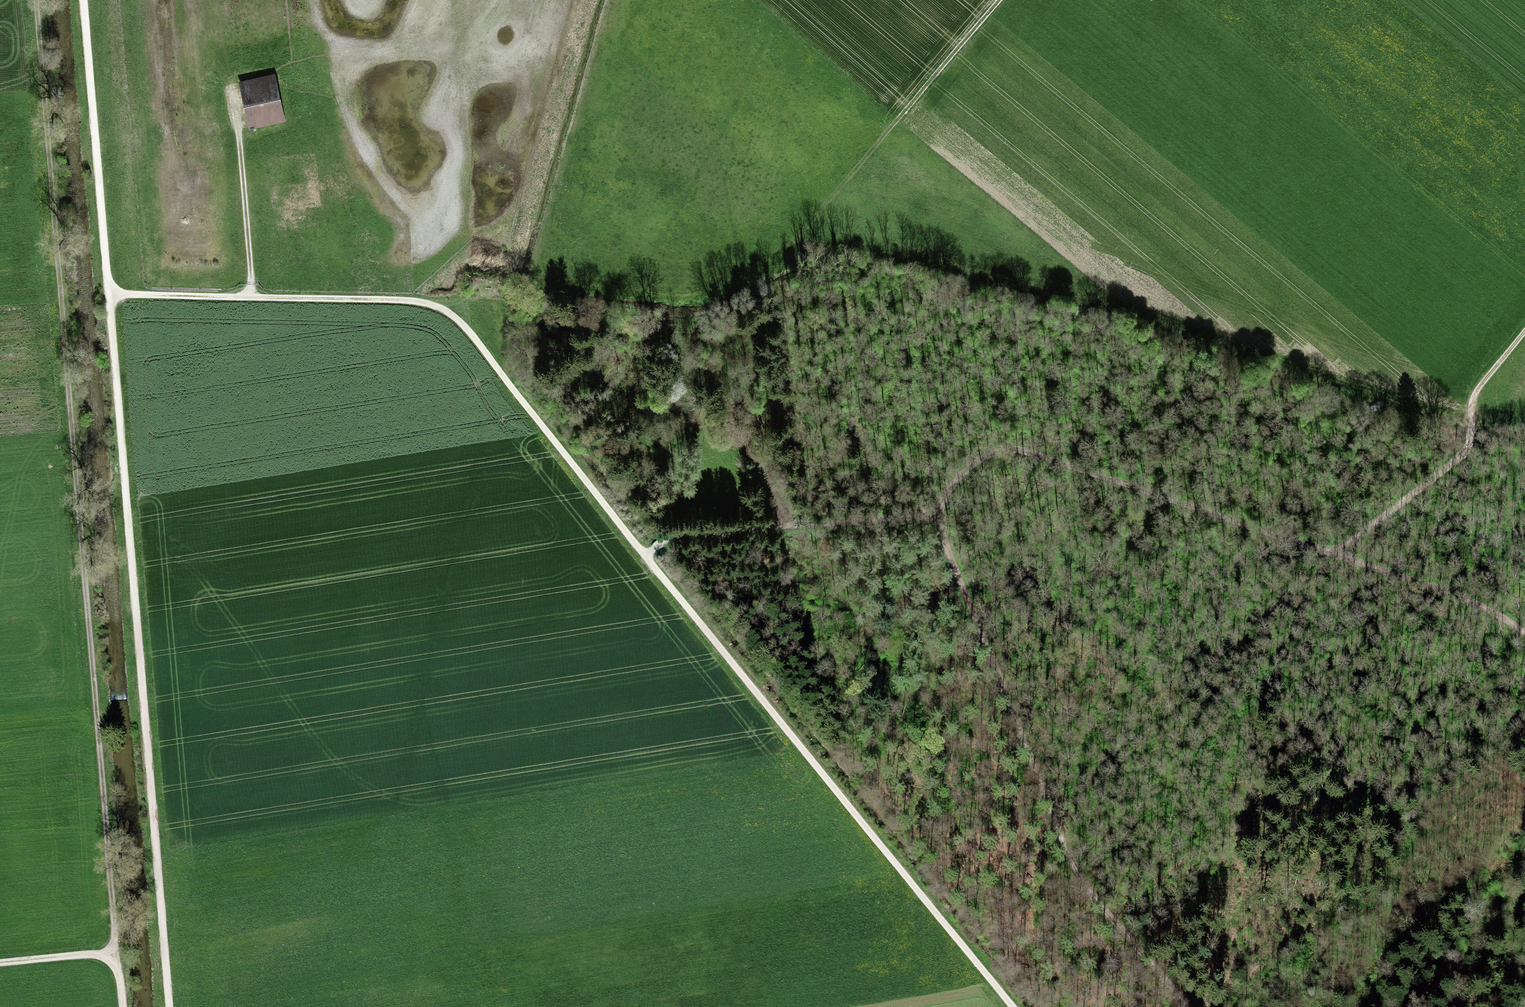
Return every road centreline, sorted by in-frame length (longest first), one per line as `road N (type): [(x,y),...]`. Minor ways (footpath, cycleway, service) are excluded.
road 1 (track): [(1524,638),(1506,623),(1039,455),(992,454),(956,480),(934,515),(1064,846),(1094,902),(1191,1006)]
road 2 (track): [(168,1006),(81,0)]
road 3 (track): [(112,951),(35,0)]
road 4 (track): [(490,358),(1015,1006)]
road 5 (track): [(490,358),(455,316),(419,302),(106,293)]
road 6 (track): [(1329,560),(1471,452),(1470,398),(1524,331)]
road 7 (track): [(645,556),(680,535),(934,515)]
road 8 (track): [(1004,0),(828,206)]

